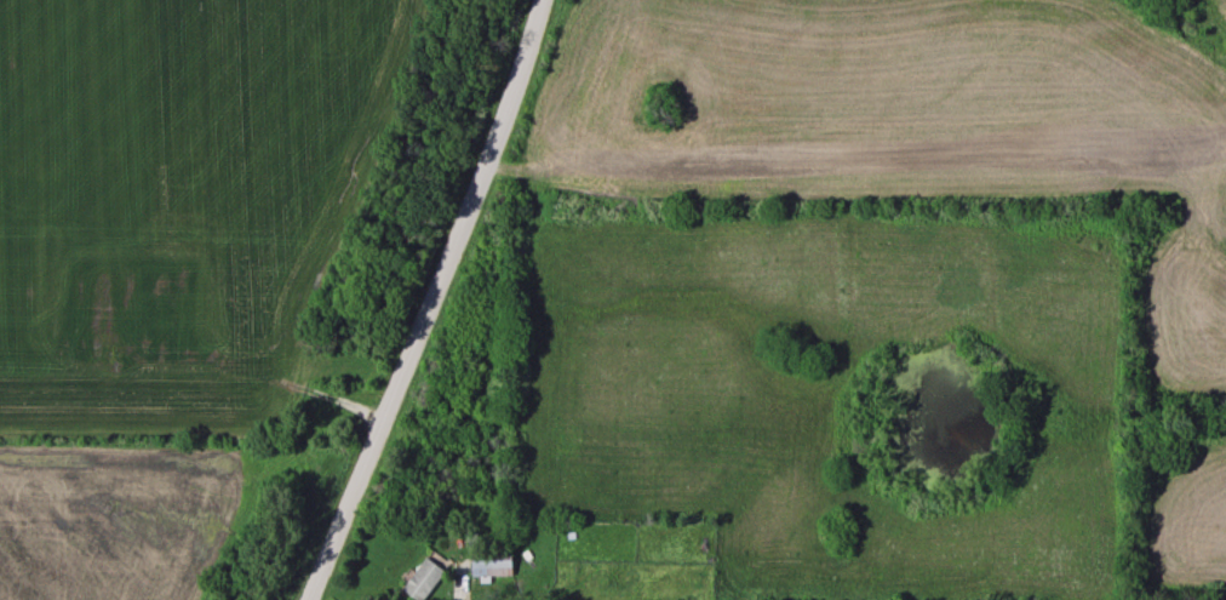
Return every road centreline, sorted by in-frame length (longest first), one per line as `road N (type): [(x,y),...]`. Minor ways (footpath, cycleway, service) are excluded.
road 1 (residential): [(306,599),(430,274),(511,0)]

